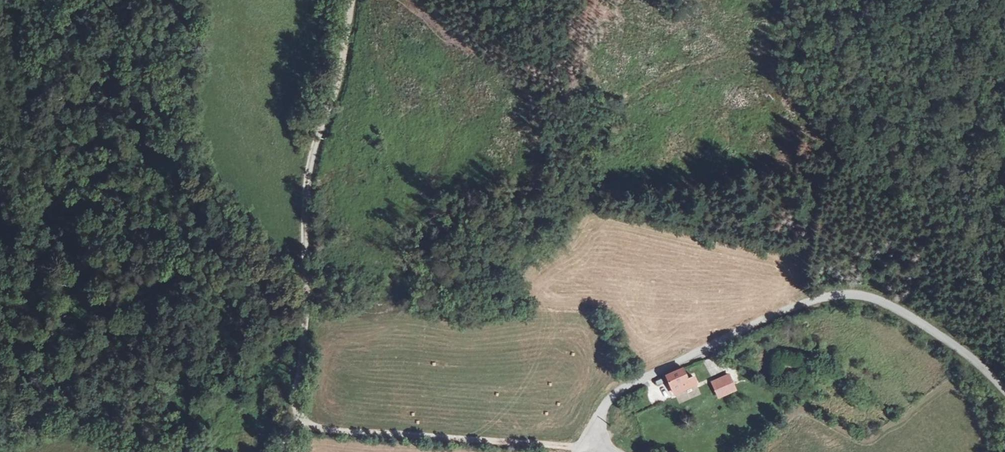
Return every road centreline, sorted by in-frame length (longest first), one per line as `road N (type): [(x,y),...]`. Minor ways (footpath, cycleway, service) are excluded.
road 1 (track): [(307,295),(406,303),(486,284),(627,97),(721,53)]
road 2 (unclassified): [(583,447),(610,399),(629,383),(820,297),(857,293),(897,309),(974,358),(1004,393)]
road 3 (track): [(298,418),(288,395),(307,295),(301,173),(334,101),(354,0)]
road 4 (track): [(583,447),(317,428),(298,418)]

